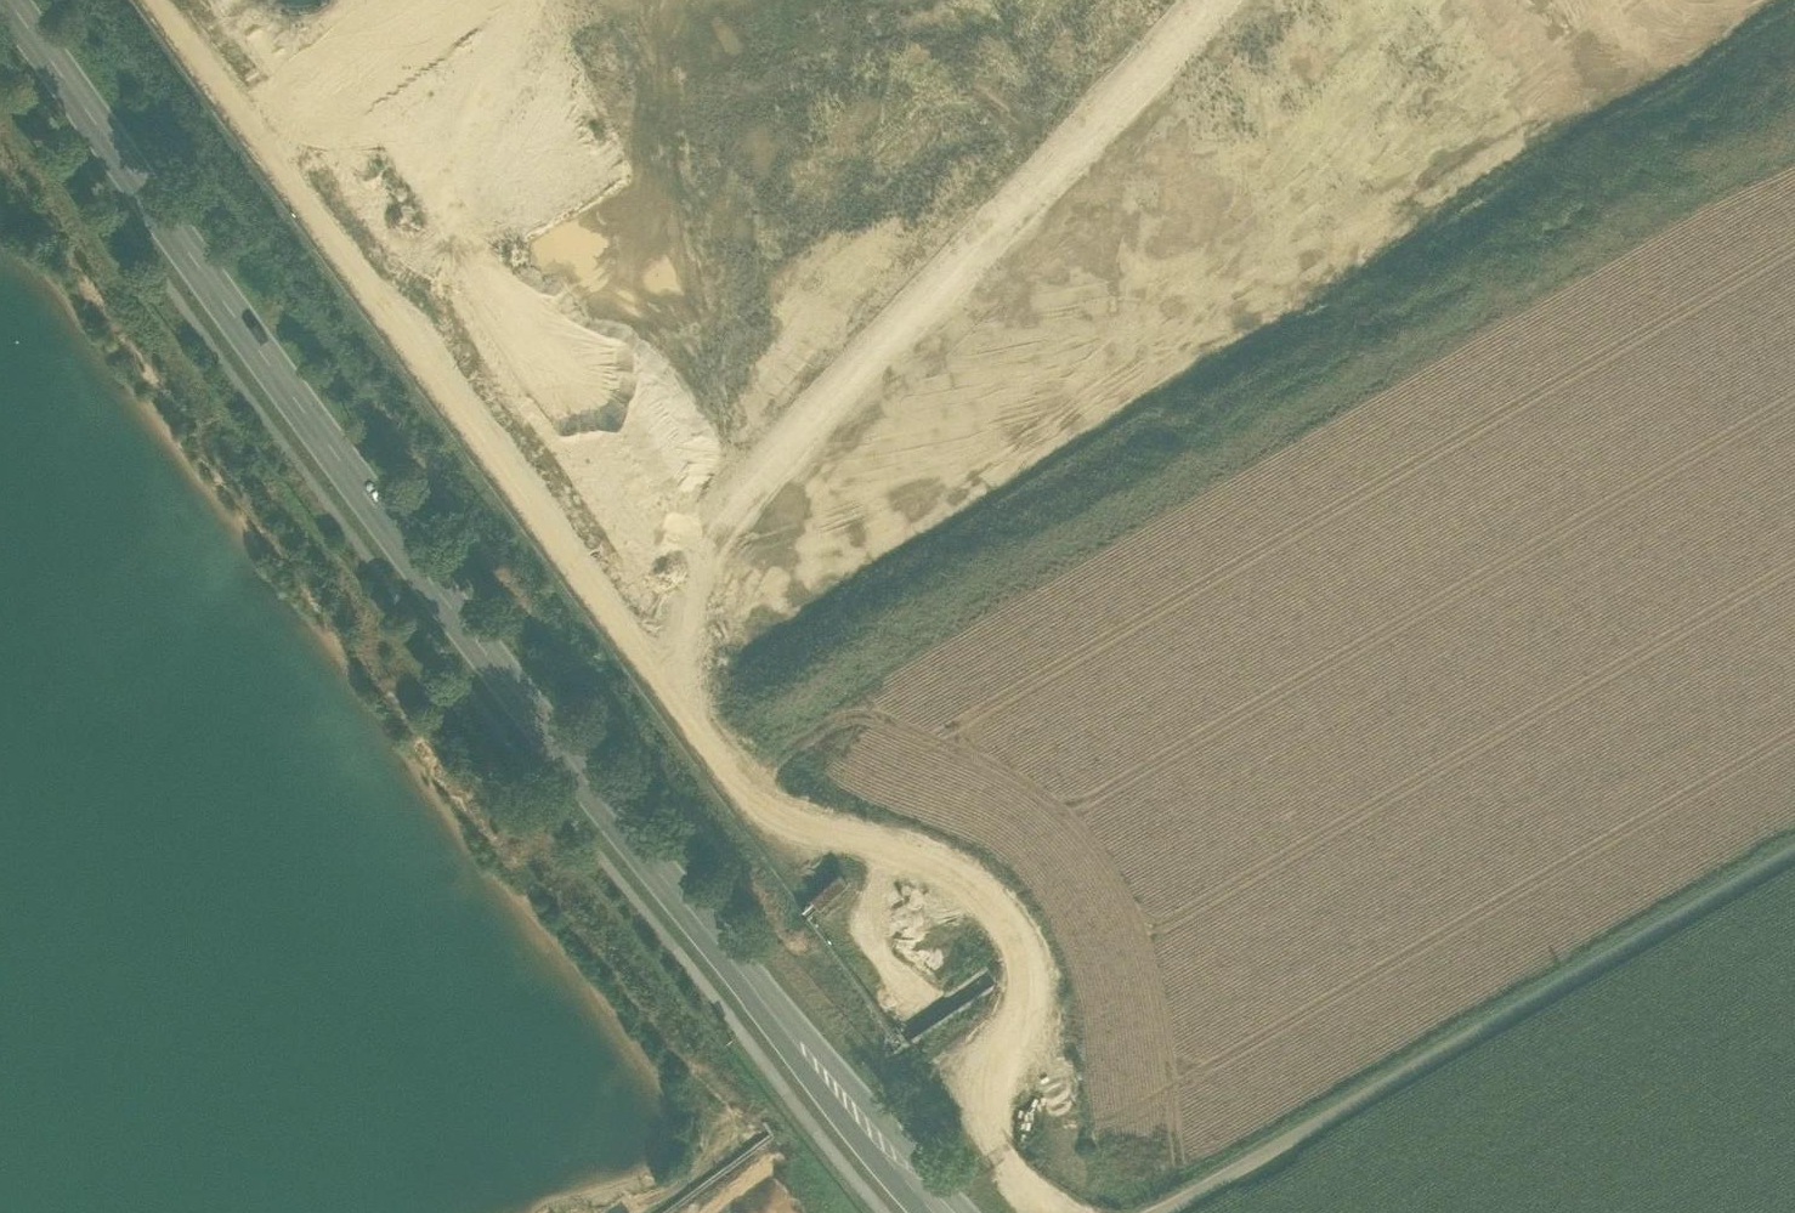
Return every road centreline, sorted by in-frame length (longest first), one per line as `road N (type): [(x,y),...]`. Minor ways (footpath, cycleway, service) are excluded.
road 1 (secondary): [(6,0),(201,278),(534,714),(946,1212)]
road 2 (unclassified): [(1158,1212),(1794,849)]

